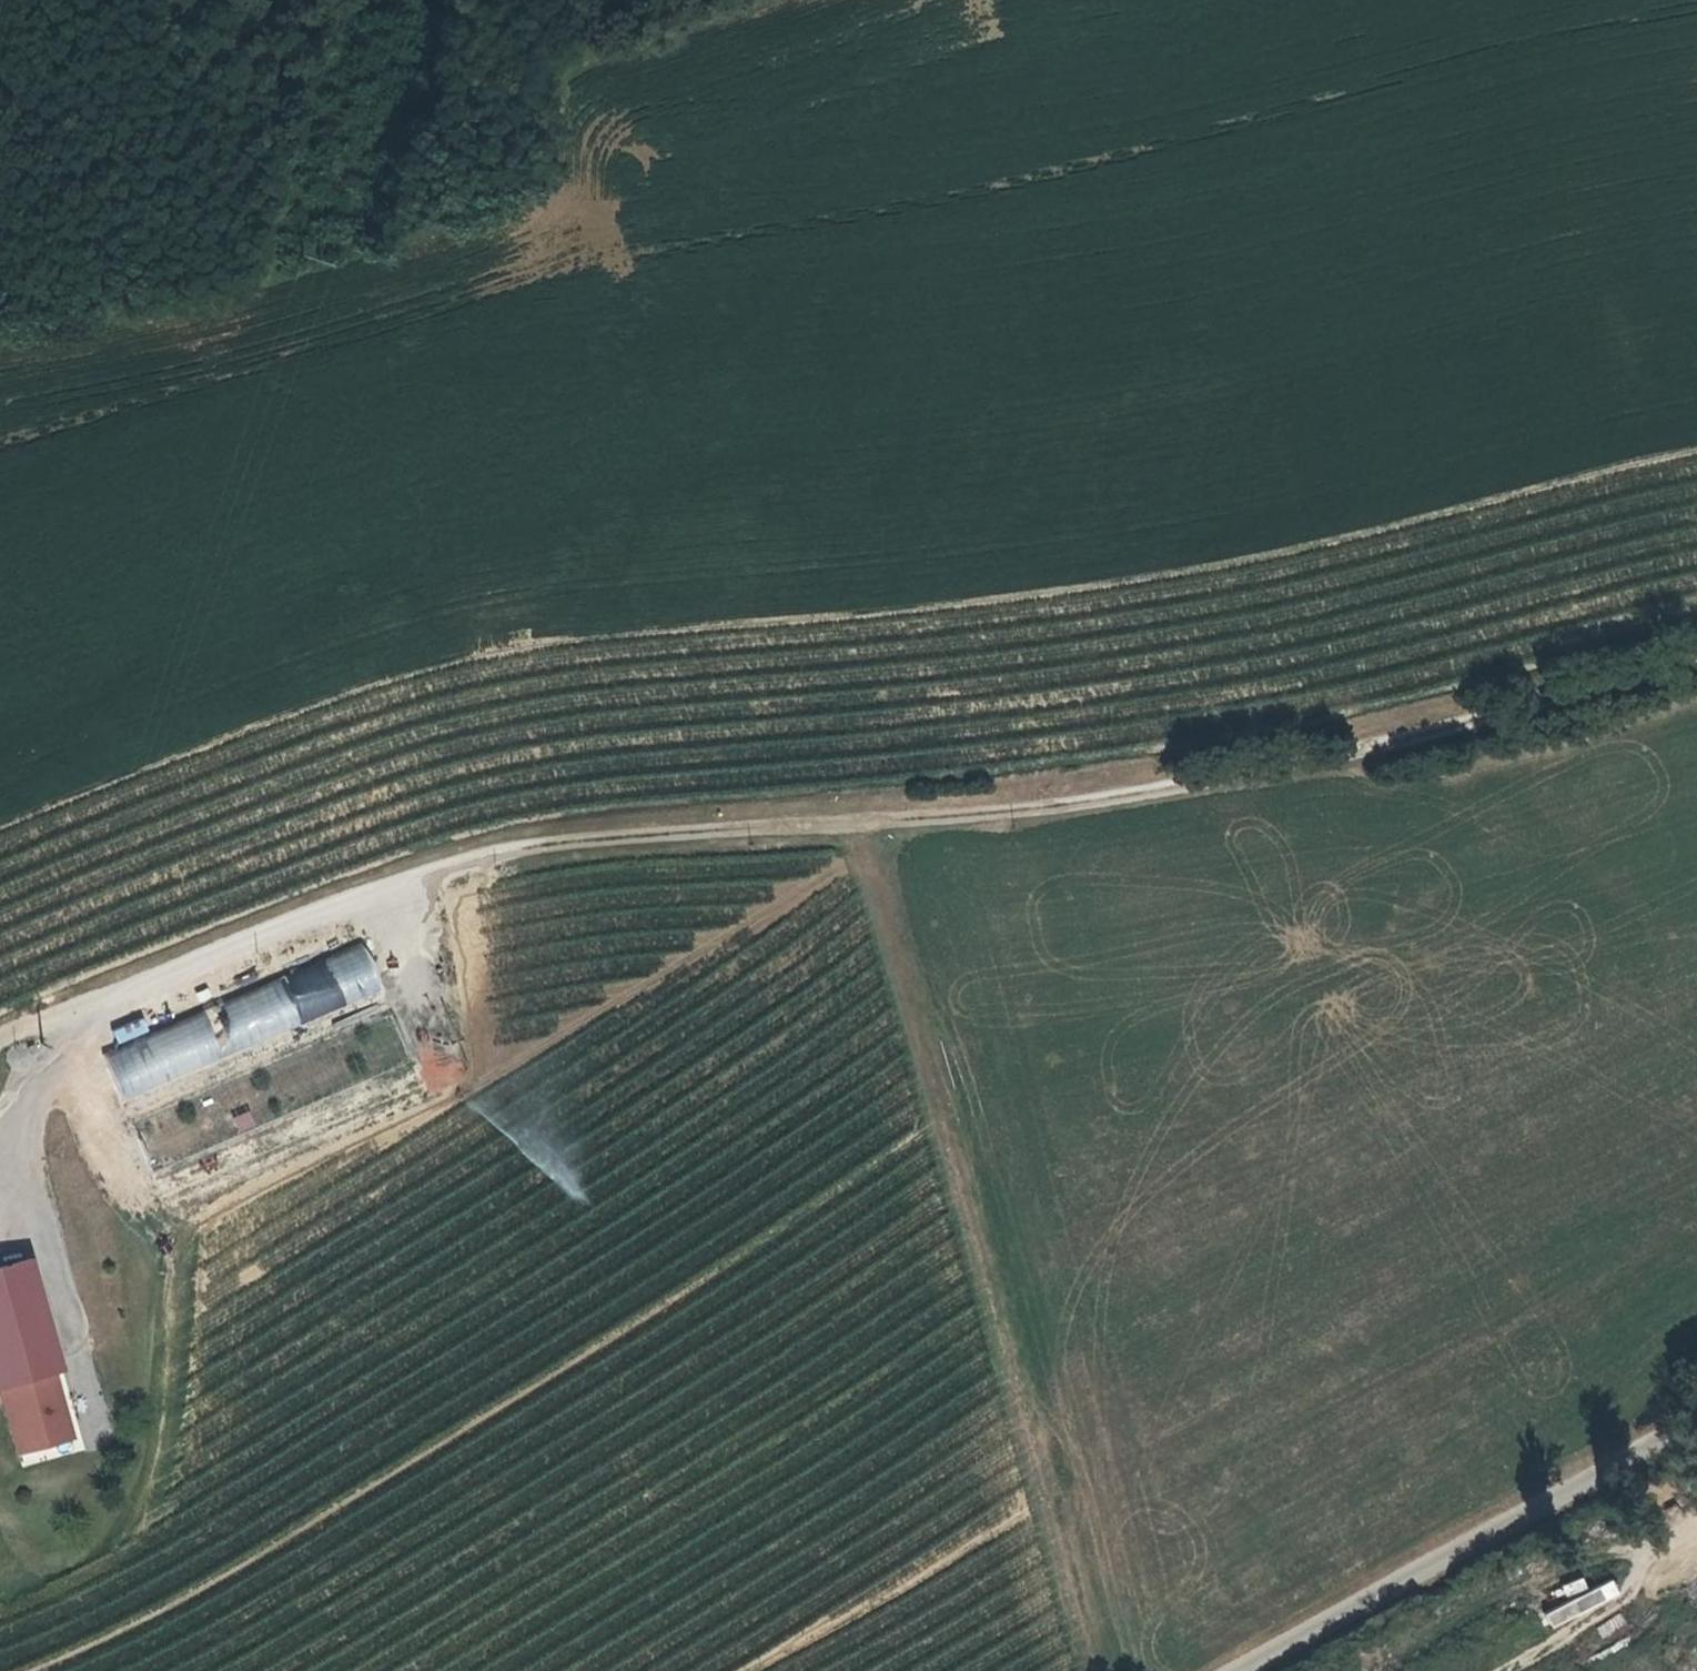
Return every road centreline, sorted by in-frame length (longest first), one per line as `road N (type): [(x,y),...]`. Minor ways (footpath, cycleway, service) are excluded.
road 1 (track): [(0,1051),(501,843),(847,825),(1199,781),(1696,656)]
road 2 (unclassified): [(1196,1670),(1696,1398)]

